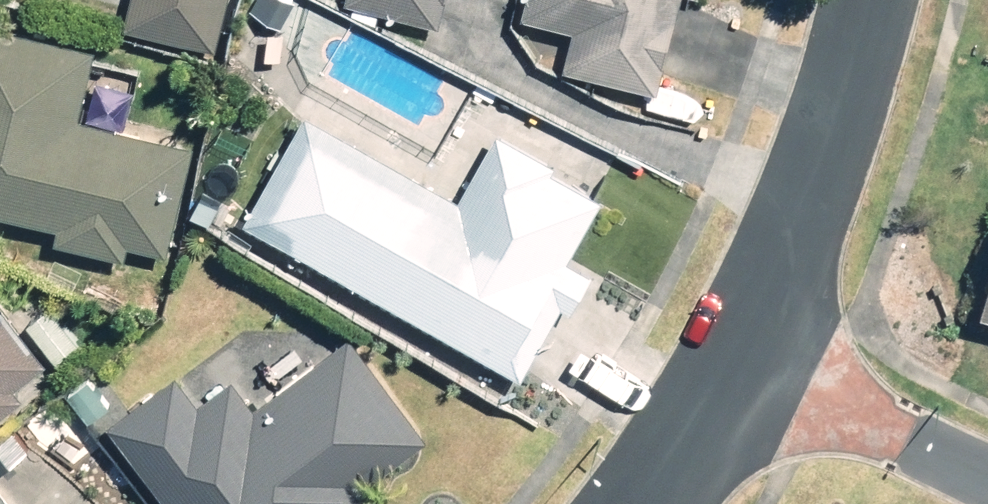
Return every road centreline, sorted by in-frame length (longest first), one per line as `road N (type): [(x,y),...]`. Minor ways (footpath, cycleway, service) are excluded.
road 1 (residential): [(744,379),(852,68),(868,0)]
road 2 (residential): [(744,379),(987,476)]
road 3 (residential): [(656,503),(744,379)]

